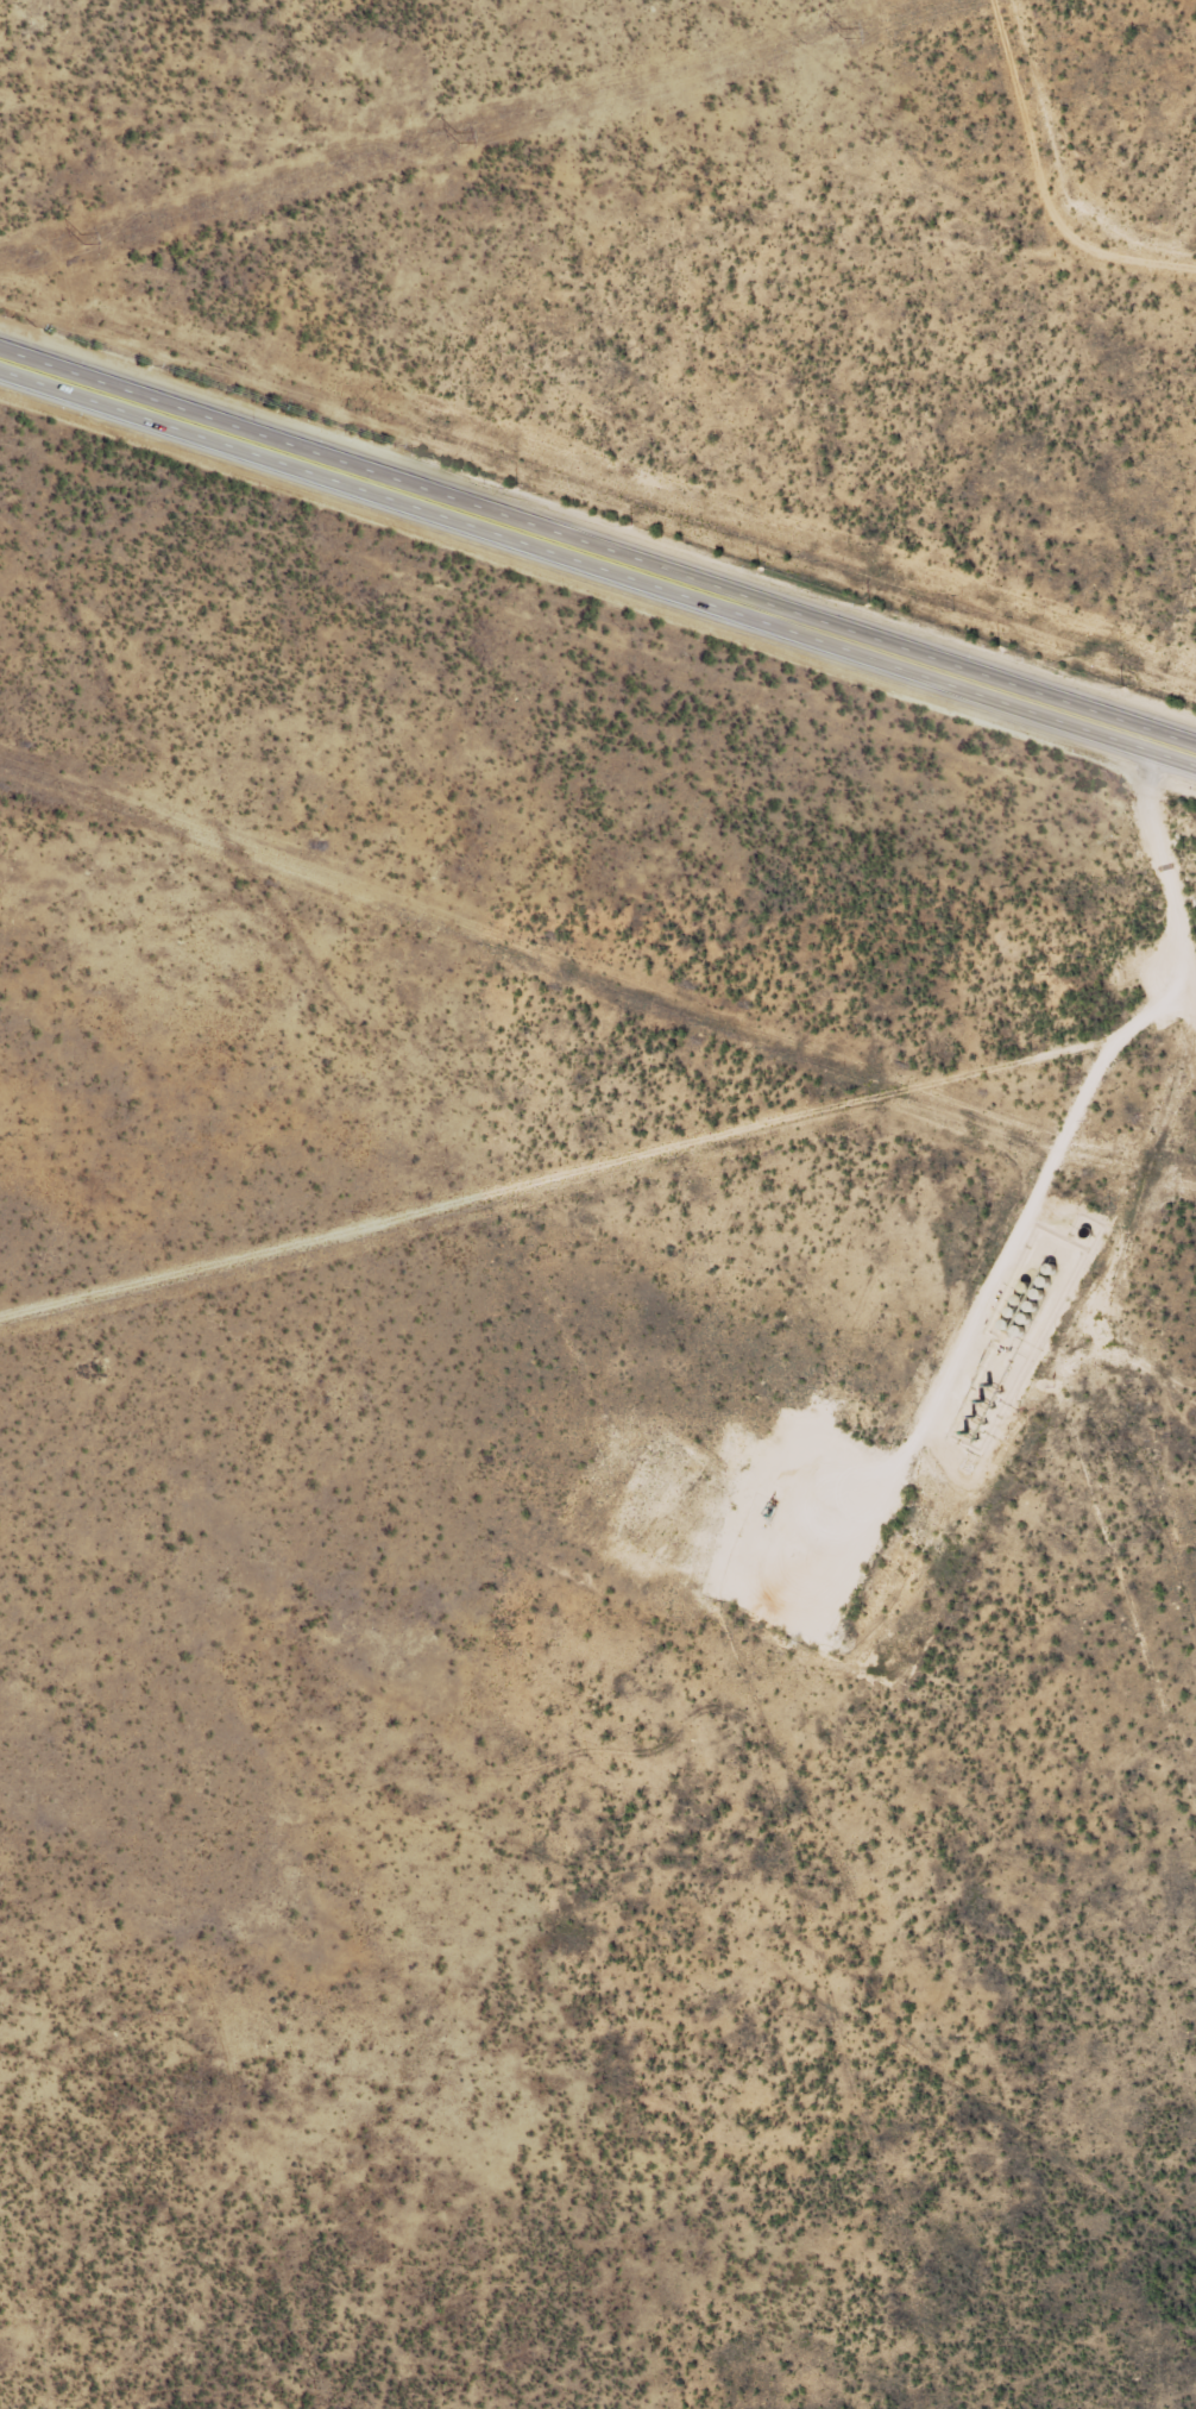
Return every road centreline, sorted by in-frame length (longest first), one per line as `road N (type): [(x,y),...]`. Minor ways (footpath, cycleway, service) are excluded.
road 1 (trunk): [(1195,752),(0,344)]
road 2 (track): [(1195,1029),(0,1352)]

